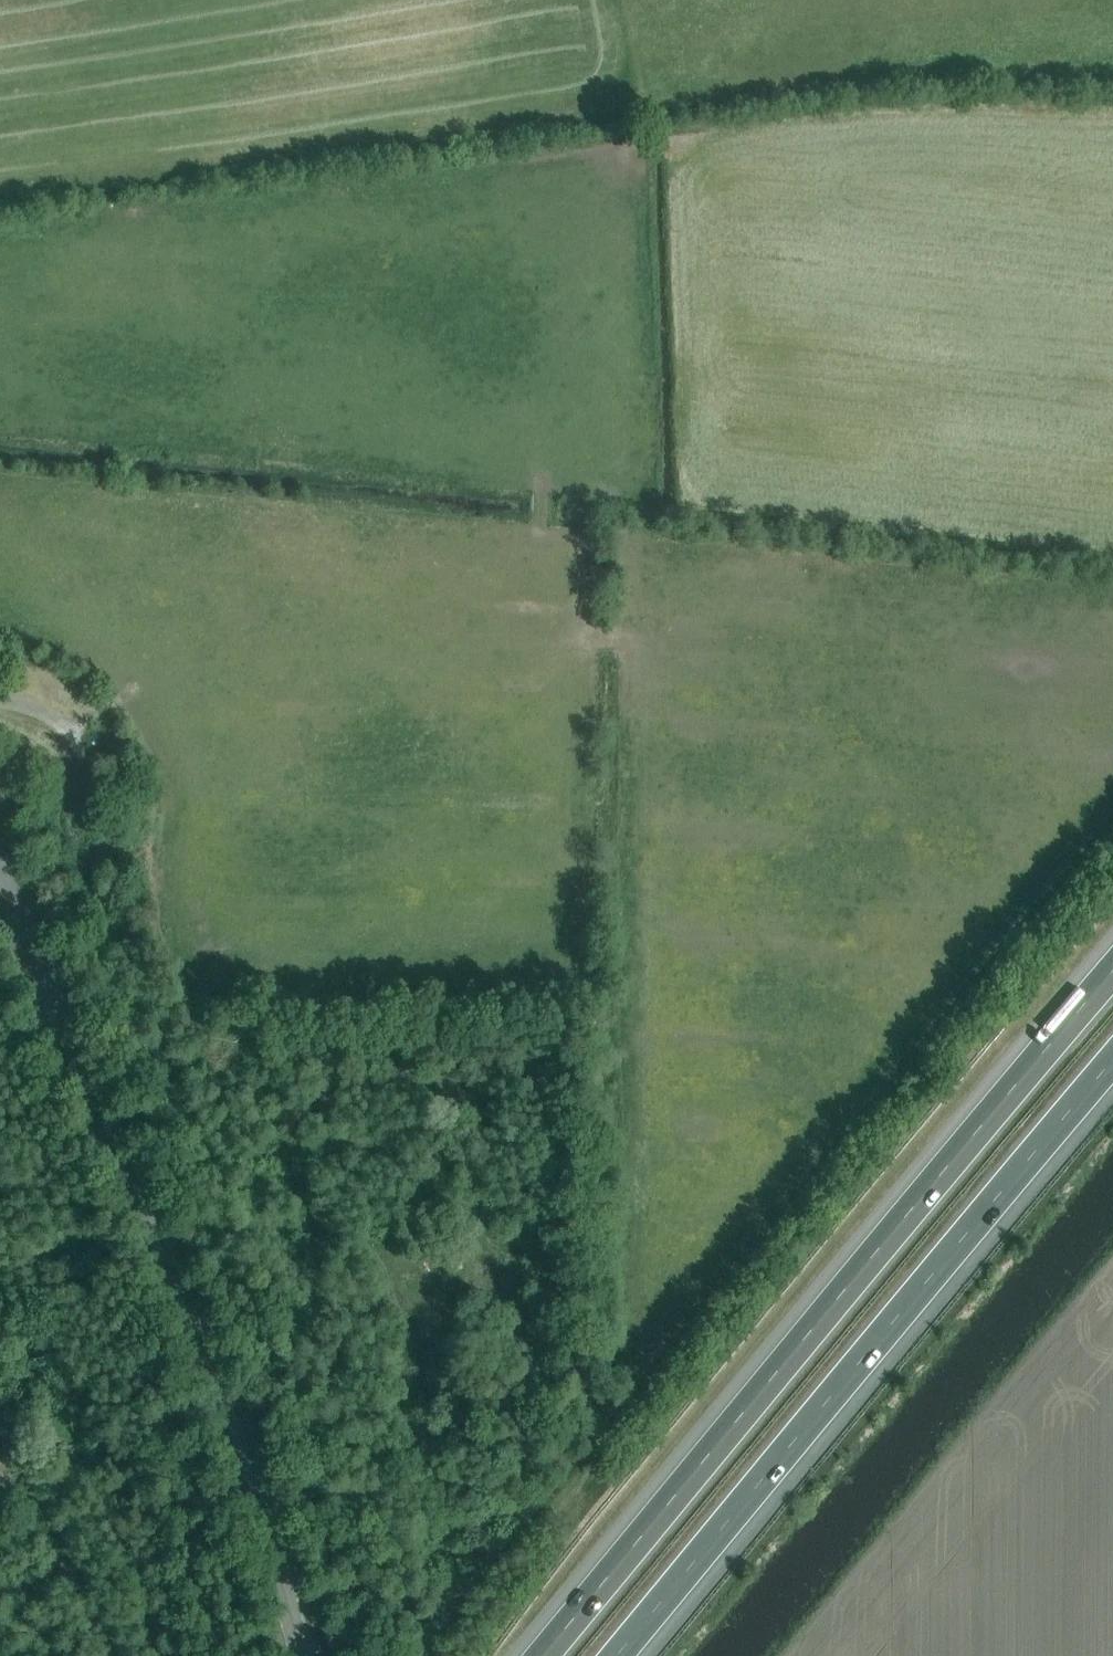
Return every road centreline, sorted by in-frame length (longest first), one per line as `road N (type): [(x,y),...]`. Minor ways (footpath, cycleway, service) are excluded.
road 1 (motorway): [(1112,972),(543,1655)]
road 2 (tertiary): [(297,1655),(238,1475),(0,886)]
road 3 (motorway): [(617,1655),(1112,1063)]

